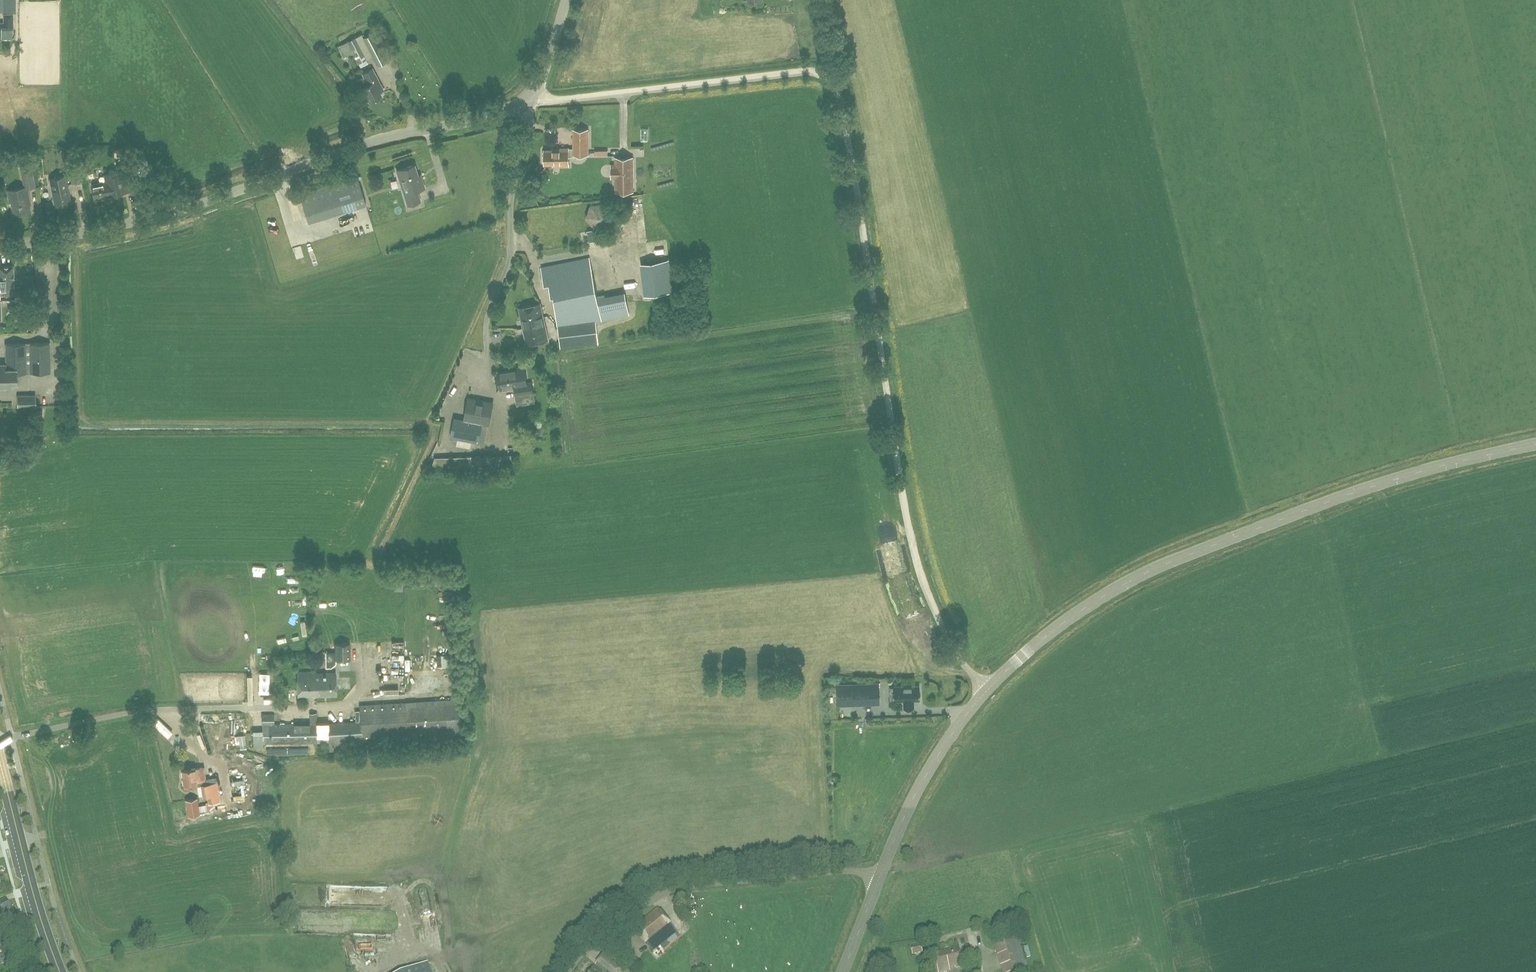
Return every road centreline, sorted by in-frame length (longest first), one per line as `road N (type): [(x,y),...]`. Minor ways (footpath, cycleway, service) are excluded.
road 1 (track): [(957,655),(911,532),(850,149),(832,82),(802,71),(561,99),(529,96)]
road 2 (tertiary): [(880,874),(920,786),(966,714),(1022,656),(1109,593),(1358,491),(1535,444)]
road 3 (unclassified): [(0,247),(168,214),(373,141),(486,117),(529,96)]
road 4 (unclassified): [(568,971),(616,925),(667,891),(844,870),(880,874)]
road 5 (unclassified): [(529,96),(510,257),(488,317),(486,355)]
road 6 (secondary): [(60,971),(1,768)]
road 7 (track): [(425,421),(435,436),(372,565)]

